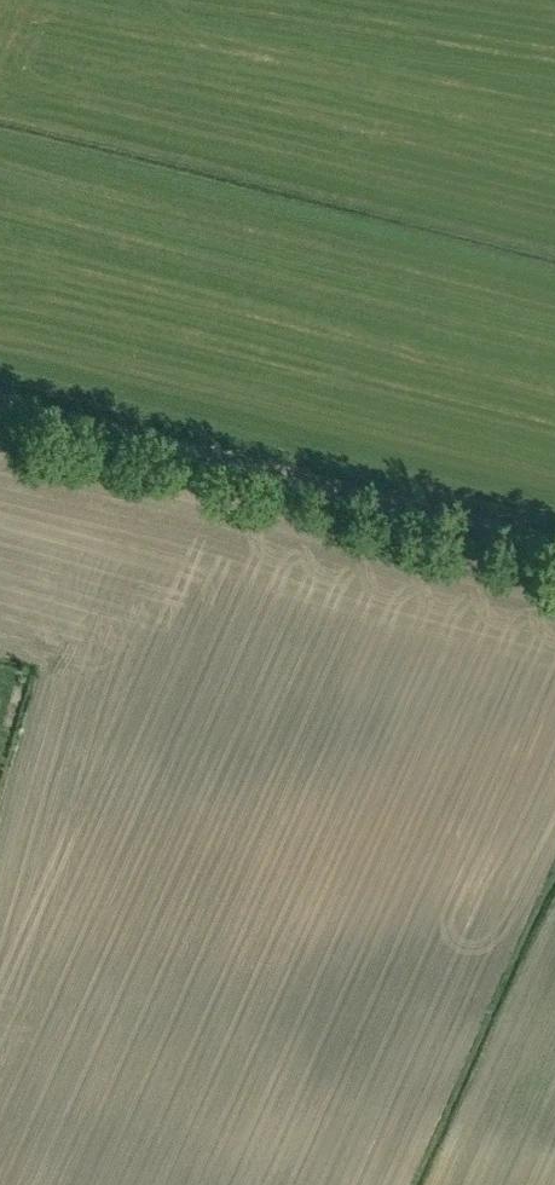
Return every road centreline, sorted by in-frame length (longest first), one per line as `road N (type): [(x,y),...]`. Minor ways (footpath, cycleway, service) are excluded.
road 1 (unclassified): [(554,540),(0,401)]

